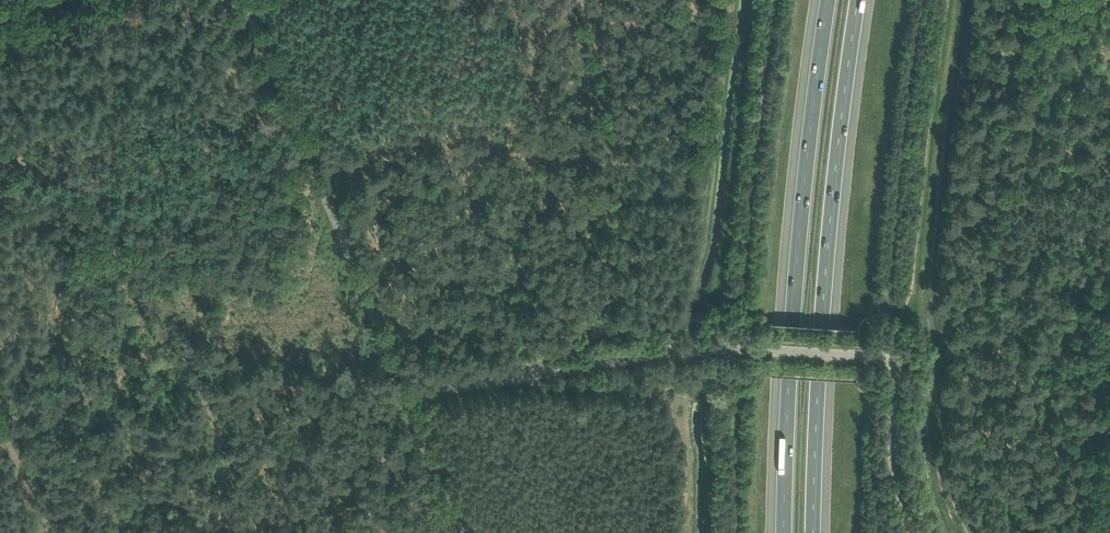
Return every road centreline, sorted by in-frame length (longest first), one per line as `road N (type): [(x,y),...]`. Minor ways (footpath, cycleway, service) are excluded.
road 1 (motorway): [(828,0),(795,280),(783,532)]
road 2 (motorway): [(814,532),(825,285),(858,0)]
road 3 (track): [(534,371),(551,347),(690,297),(738,0)]
road 4 (track): [(243,0),(390,369)]
road 5 (track): [(690,532),(677,394),(649,383),(541,386),(534,371)]

